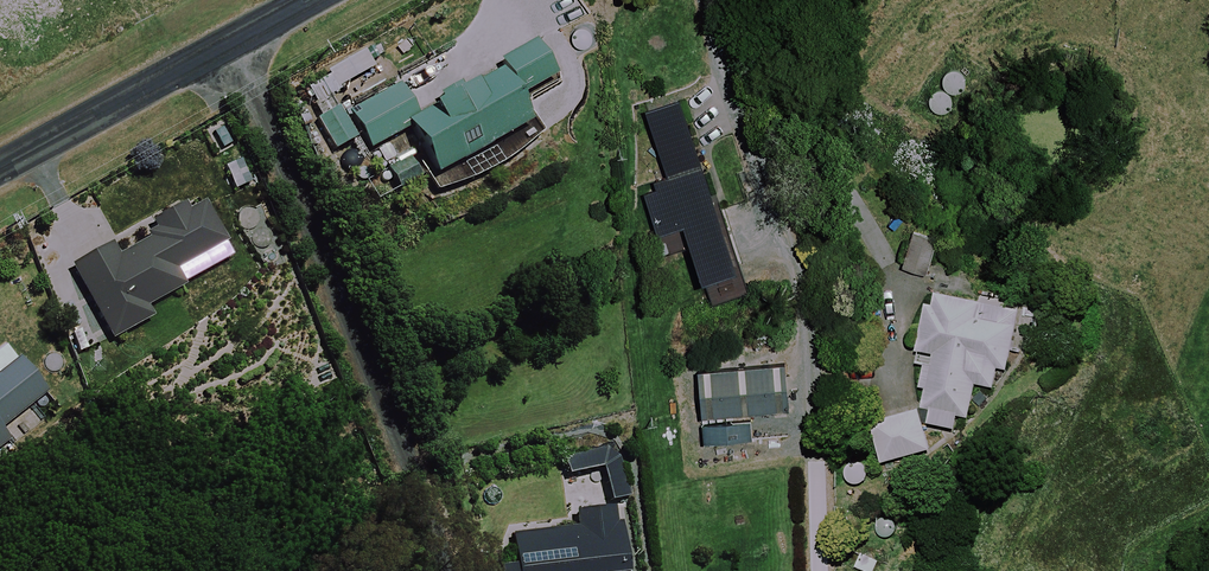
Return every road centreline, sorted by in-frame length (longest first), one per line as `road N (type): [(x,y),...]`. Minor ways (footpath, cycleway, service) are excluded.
road 1 (unclassified): [(311,0),(0,169)]

